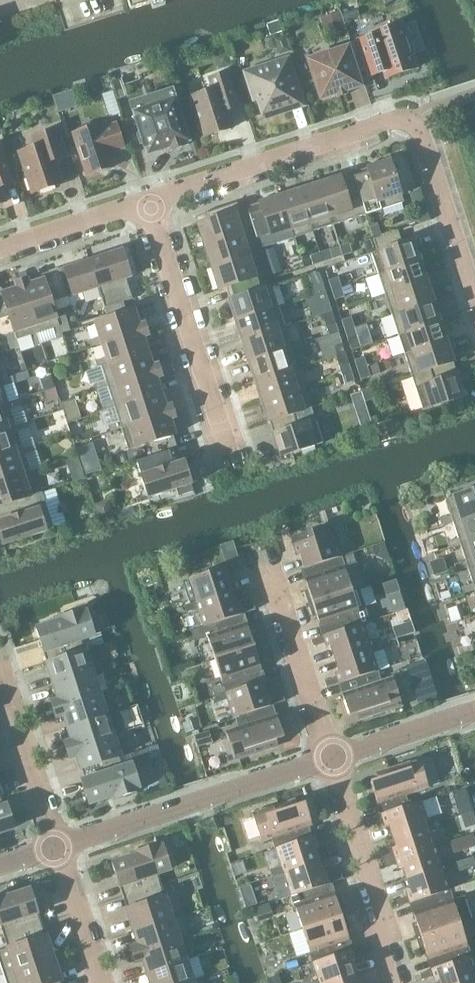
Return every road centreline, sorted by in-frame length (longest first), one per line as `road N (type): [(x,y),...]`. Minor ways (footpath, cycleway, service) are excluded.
road 1 (residential): [(154,201),(411,120),(474,310)]
road 2 (residential): [(56,847),(331,758)]
road 3 (residential): [(154,201),(239,462)]
road 4 (residential): [(331,758),(383,913),(395,982)]
road 5 (residential): [(259,555),(331,758)]
road 6 (residential): [(56,847),(0,667)]
road 7 (residential): [(0,251),(154,201)]
road 8 (residential): [(331,758),(474,711)]
road 9 (residential): [(56,847),(101,982)]

